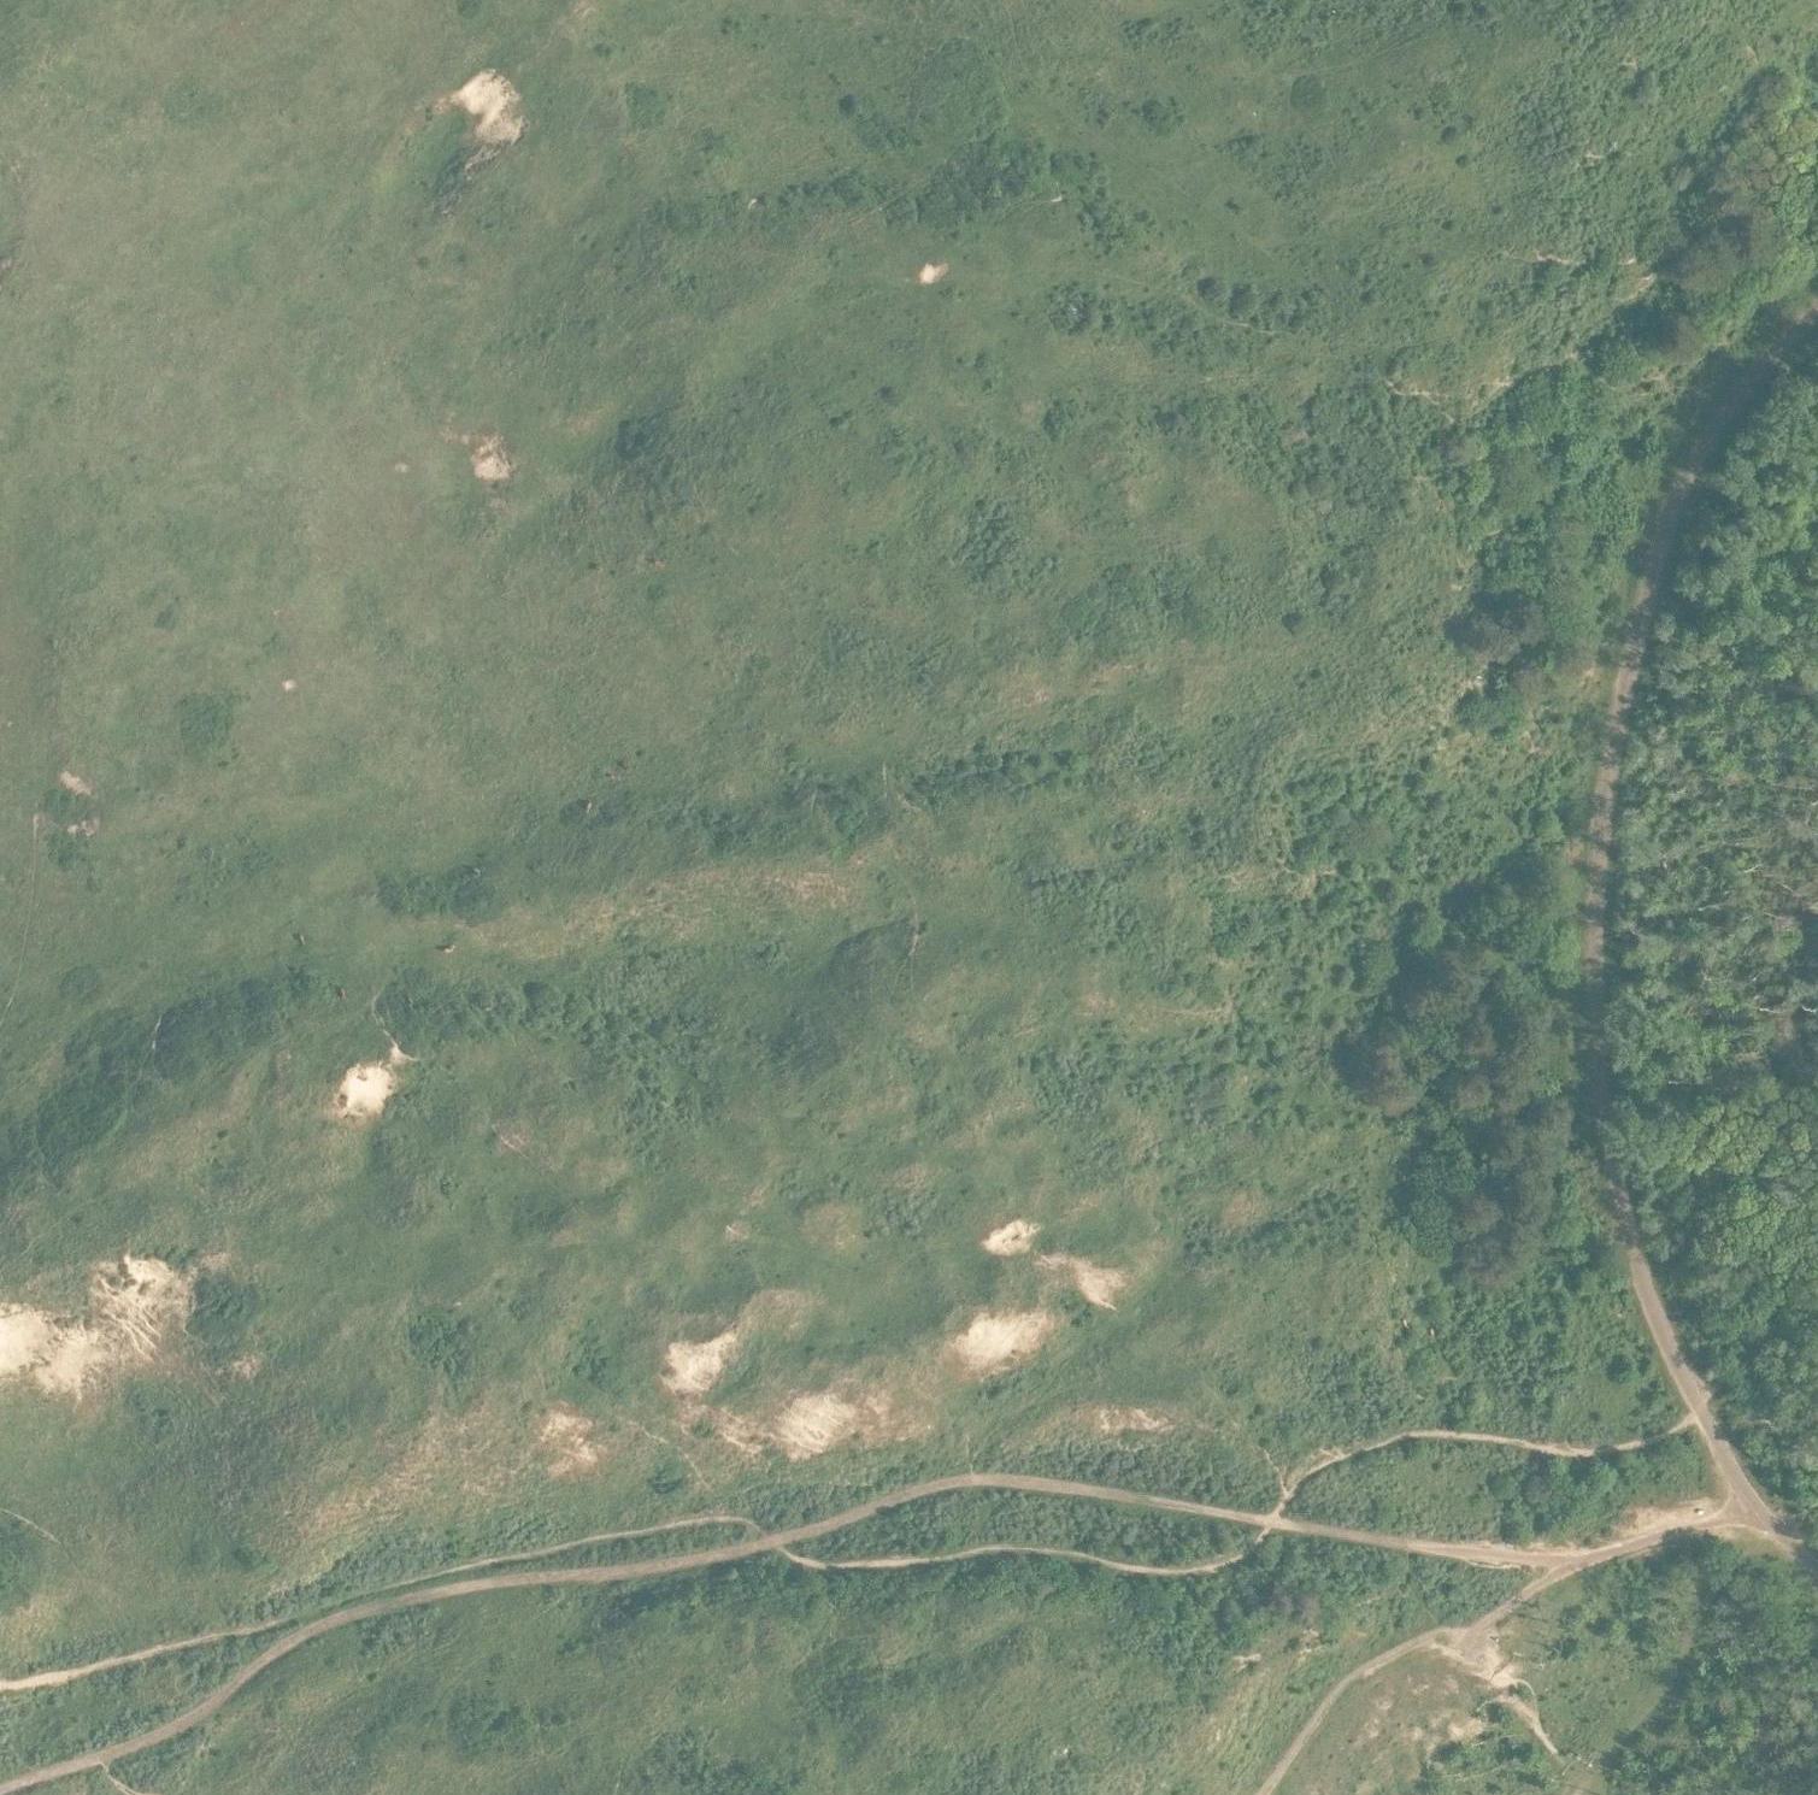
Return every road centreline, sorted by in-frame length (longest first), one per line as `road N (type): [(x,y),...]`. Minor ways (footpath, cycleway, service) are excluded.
road 1 (track): [(1578,1558),(1751,1507)]

